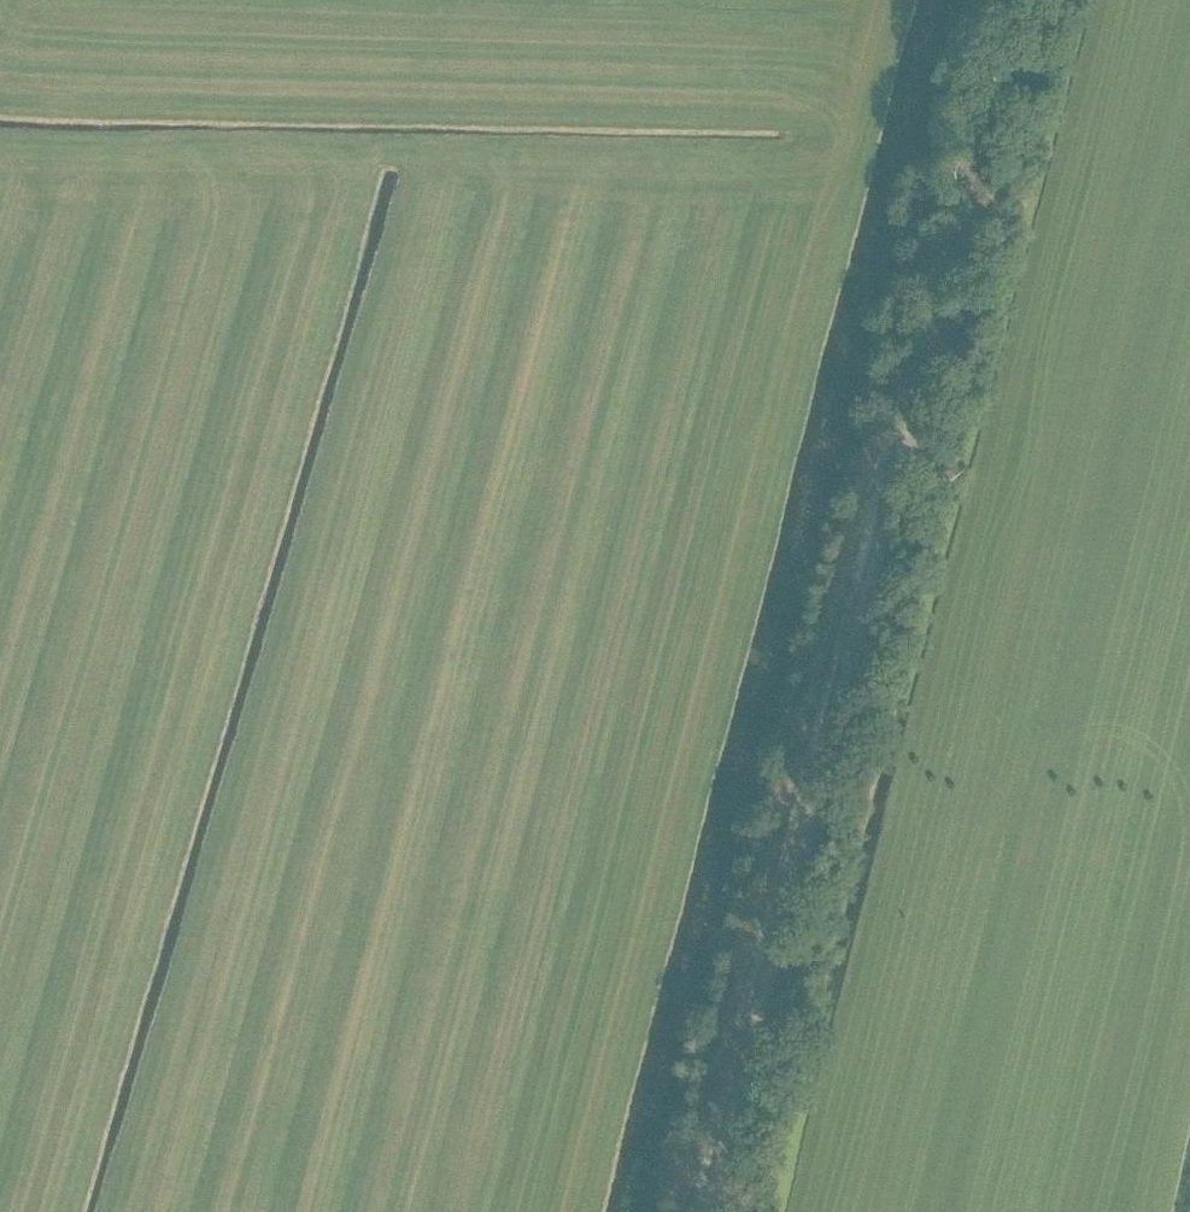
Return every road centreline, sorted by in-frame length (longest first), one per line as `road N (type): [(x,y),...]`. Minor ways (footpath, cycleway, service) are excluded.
road 1 (unclassified): [(685,1211),(1015,0)]

